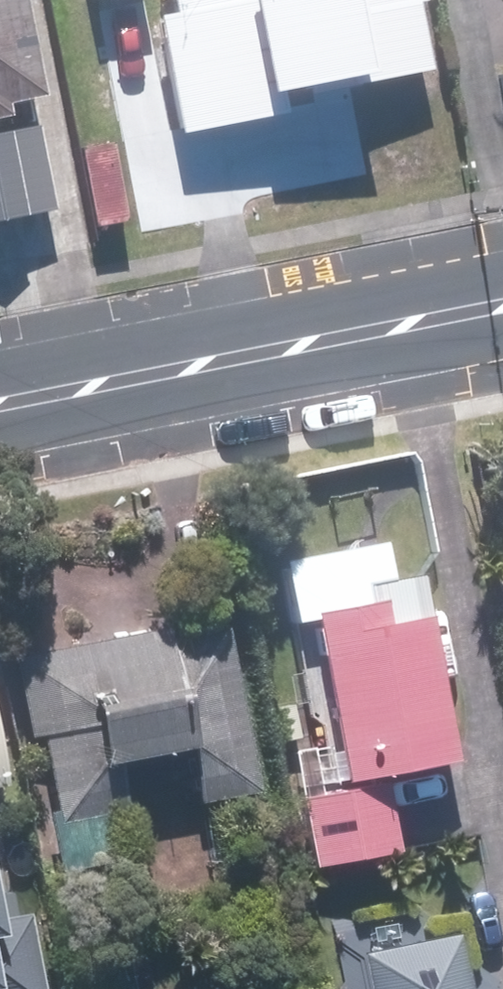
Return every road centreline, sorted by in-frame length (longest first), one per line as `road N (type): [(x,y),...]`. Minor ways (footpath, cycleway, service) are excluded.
road 1 (residential): [(0,403),(502,304)]

